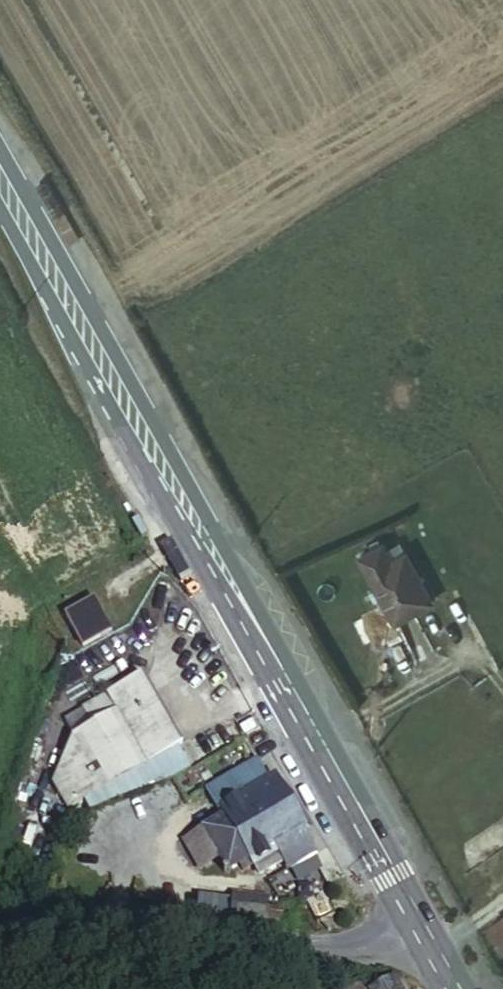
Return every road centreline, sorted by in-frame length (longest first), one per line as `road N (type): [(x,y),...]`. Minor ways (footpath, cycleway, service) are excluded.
road 1 (secondary): [(0,183),(423,935)]
road 2 (tertiary): [(0,941),(161,938),(339,951),(423,935)]

